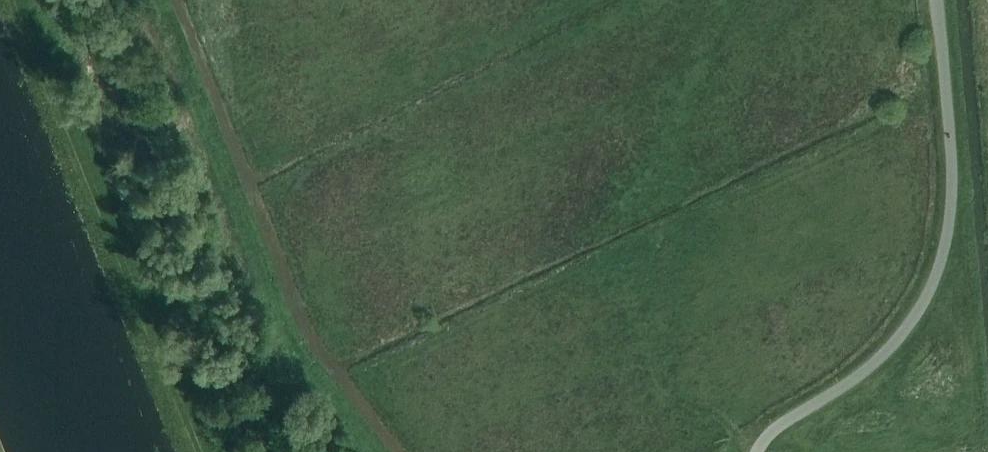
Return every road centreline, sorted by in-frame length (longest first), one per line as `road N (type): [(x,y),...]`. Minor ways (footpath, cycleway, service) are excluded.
road 1 (unclassified): [(758,451),(776,429),(859,376),(896,341),(942,261),(954,212),(938,0)]
road 2 (track): [(4,0),(181,451)]

